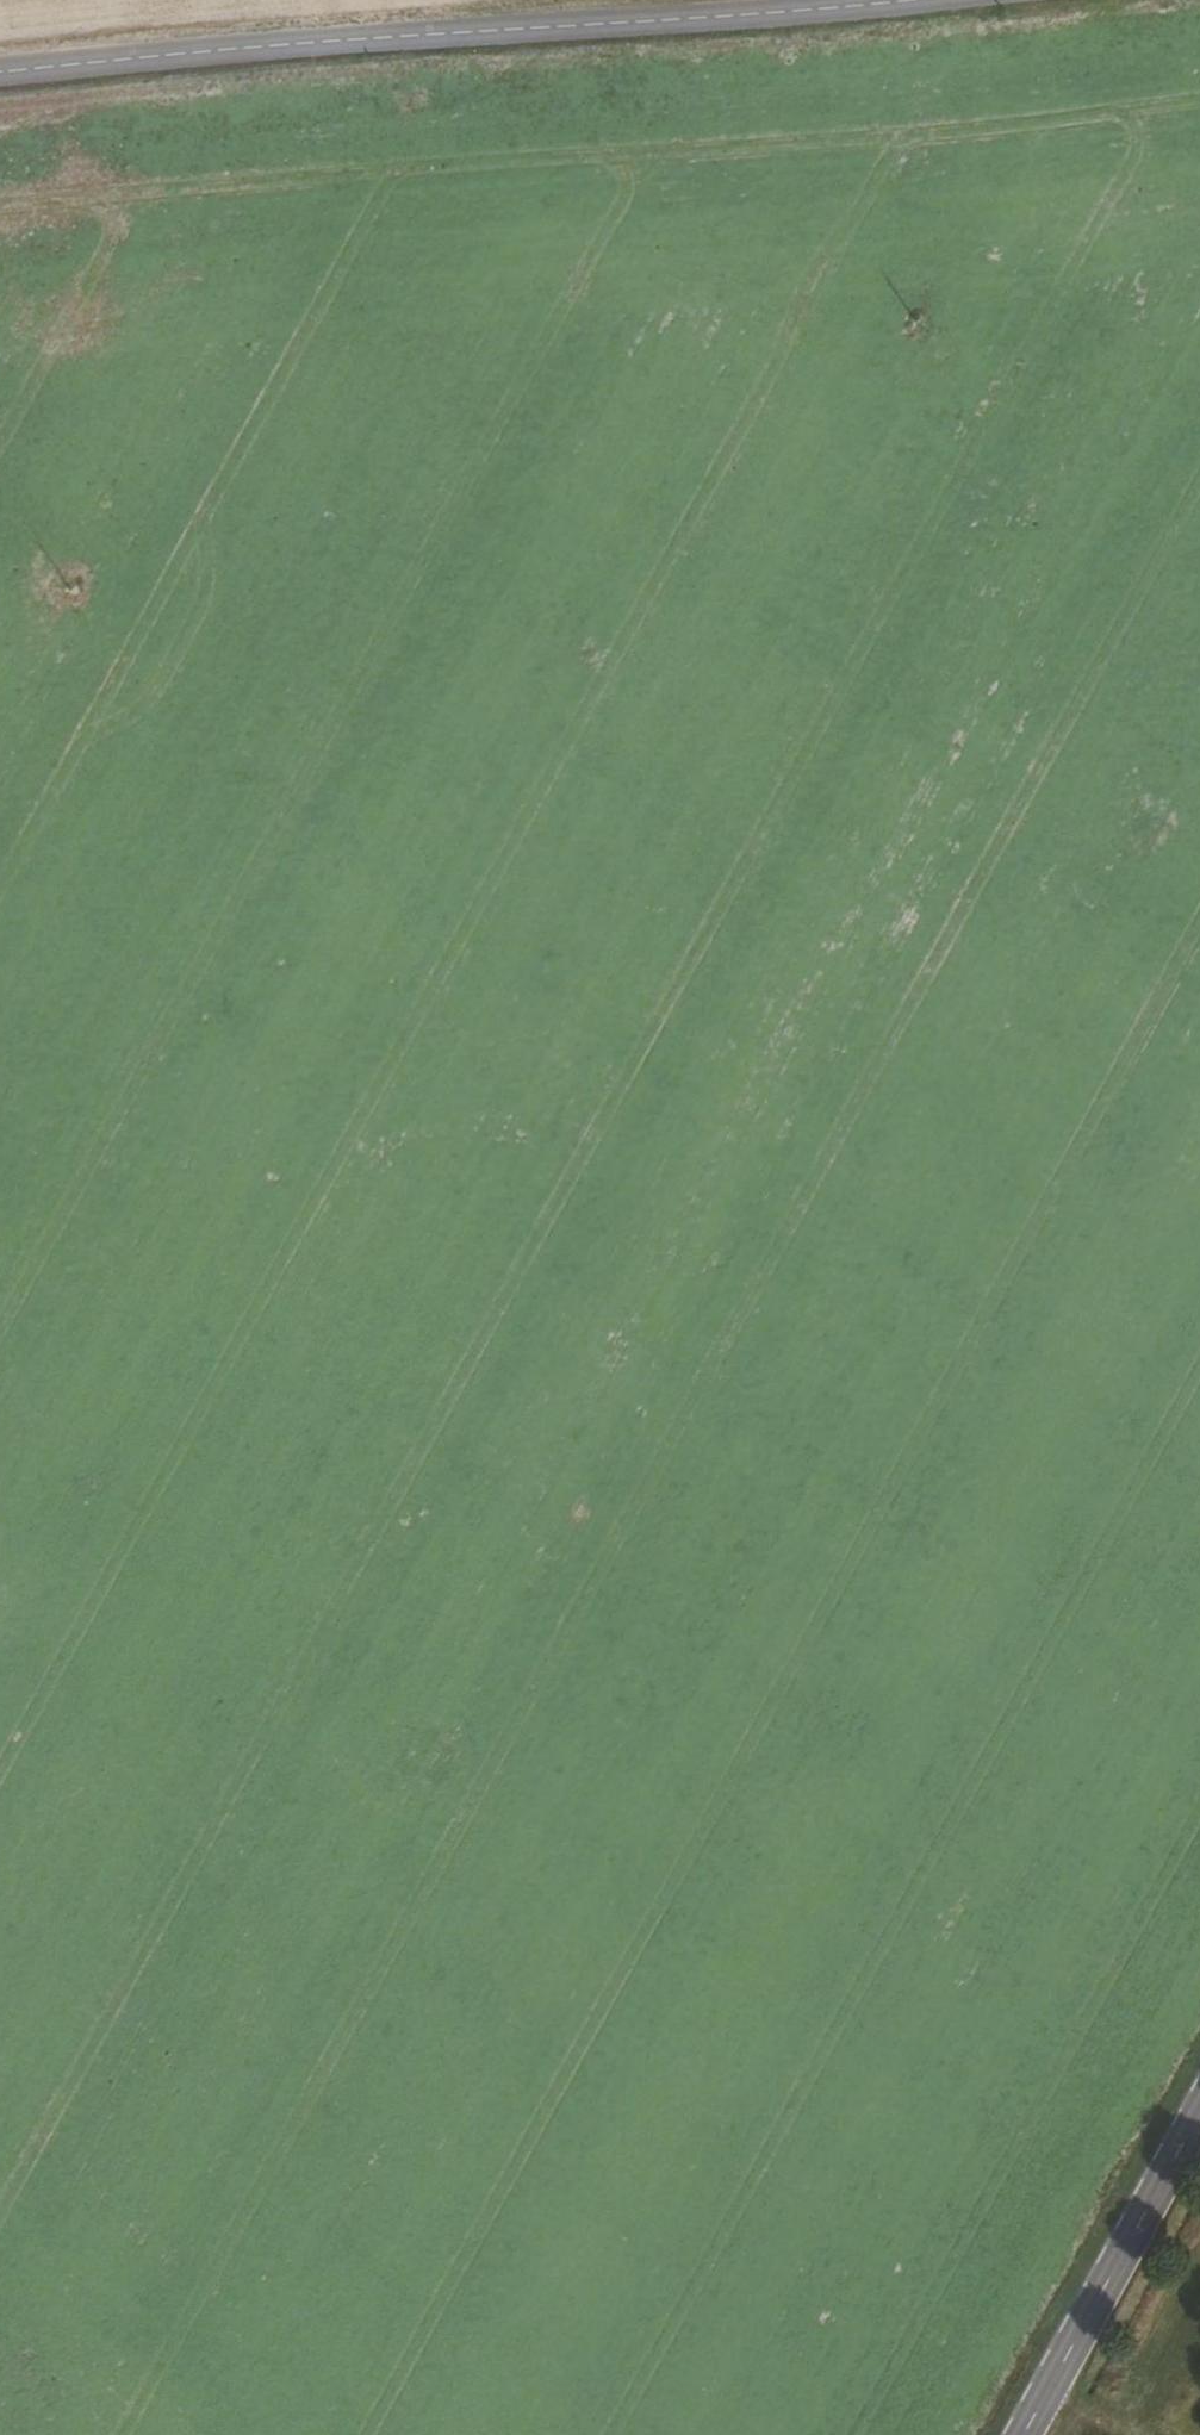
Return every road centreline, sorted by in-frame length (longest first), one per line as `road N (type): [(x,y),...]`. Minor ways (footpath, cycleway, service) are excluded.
road 1 (tertiary): [(0,72),(925,0)]
road 2 (primary): [(1199,2113),(1025,2434)]

